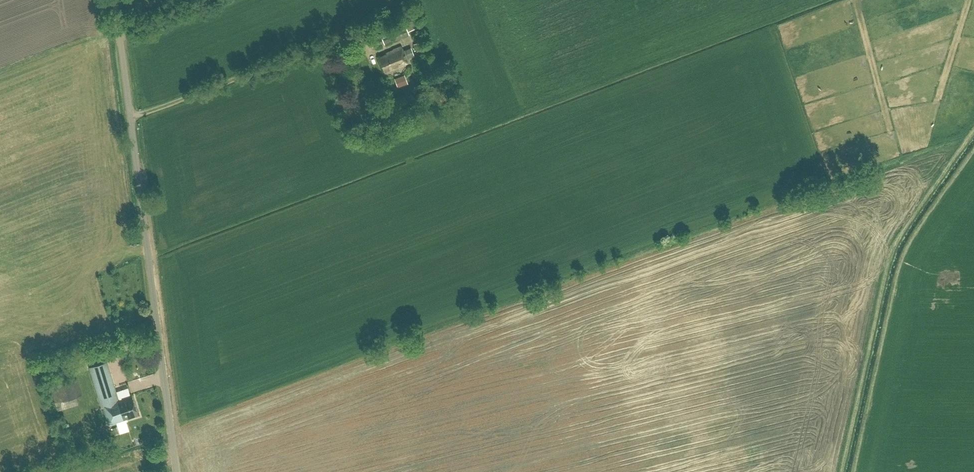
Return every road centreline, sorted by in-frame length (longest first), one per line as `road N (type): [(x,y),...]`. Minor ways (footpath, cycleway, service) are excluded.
road 1 (unclassified): [(174,471),(114,0)]
road 2 (track): [(128,115),(362,24)]

